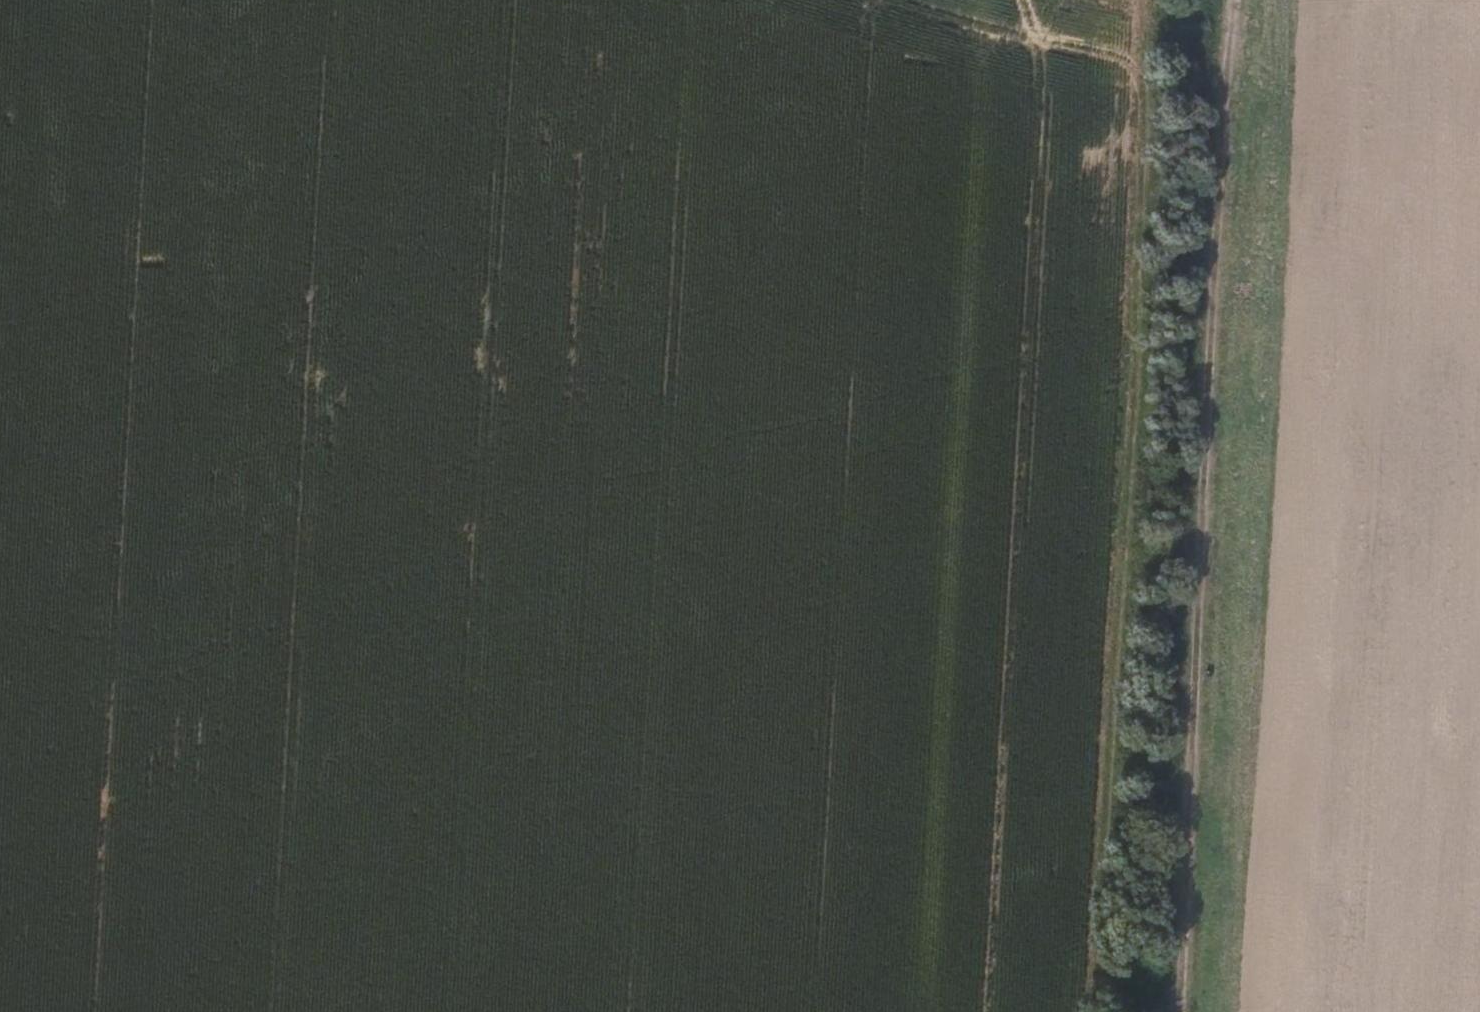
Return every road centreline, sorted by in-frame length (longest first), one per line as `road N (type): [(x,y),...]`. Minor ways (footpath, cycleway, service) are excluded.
road 1 (track): [(1230,0),(1185,1011)]

